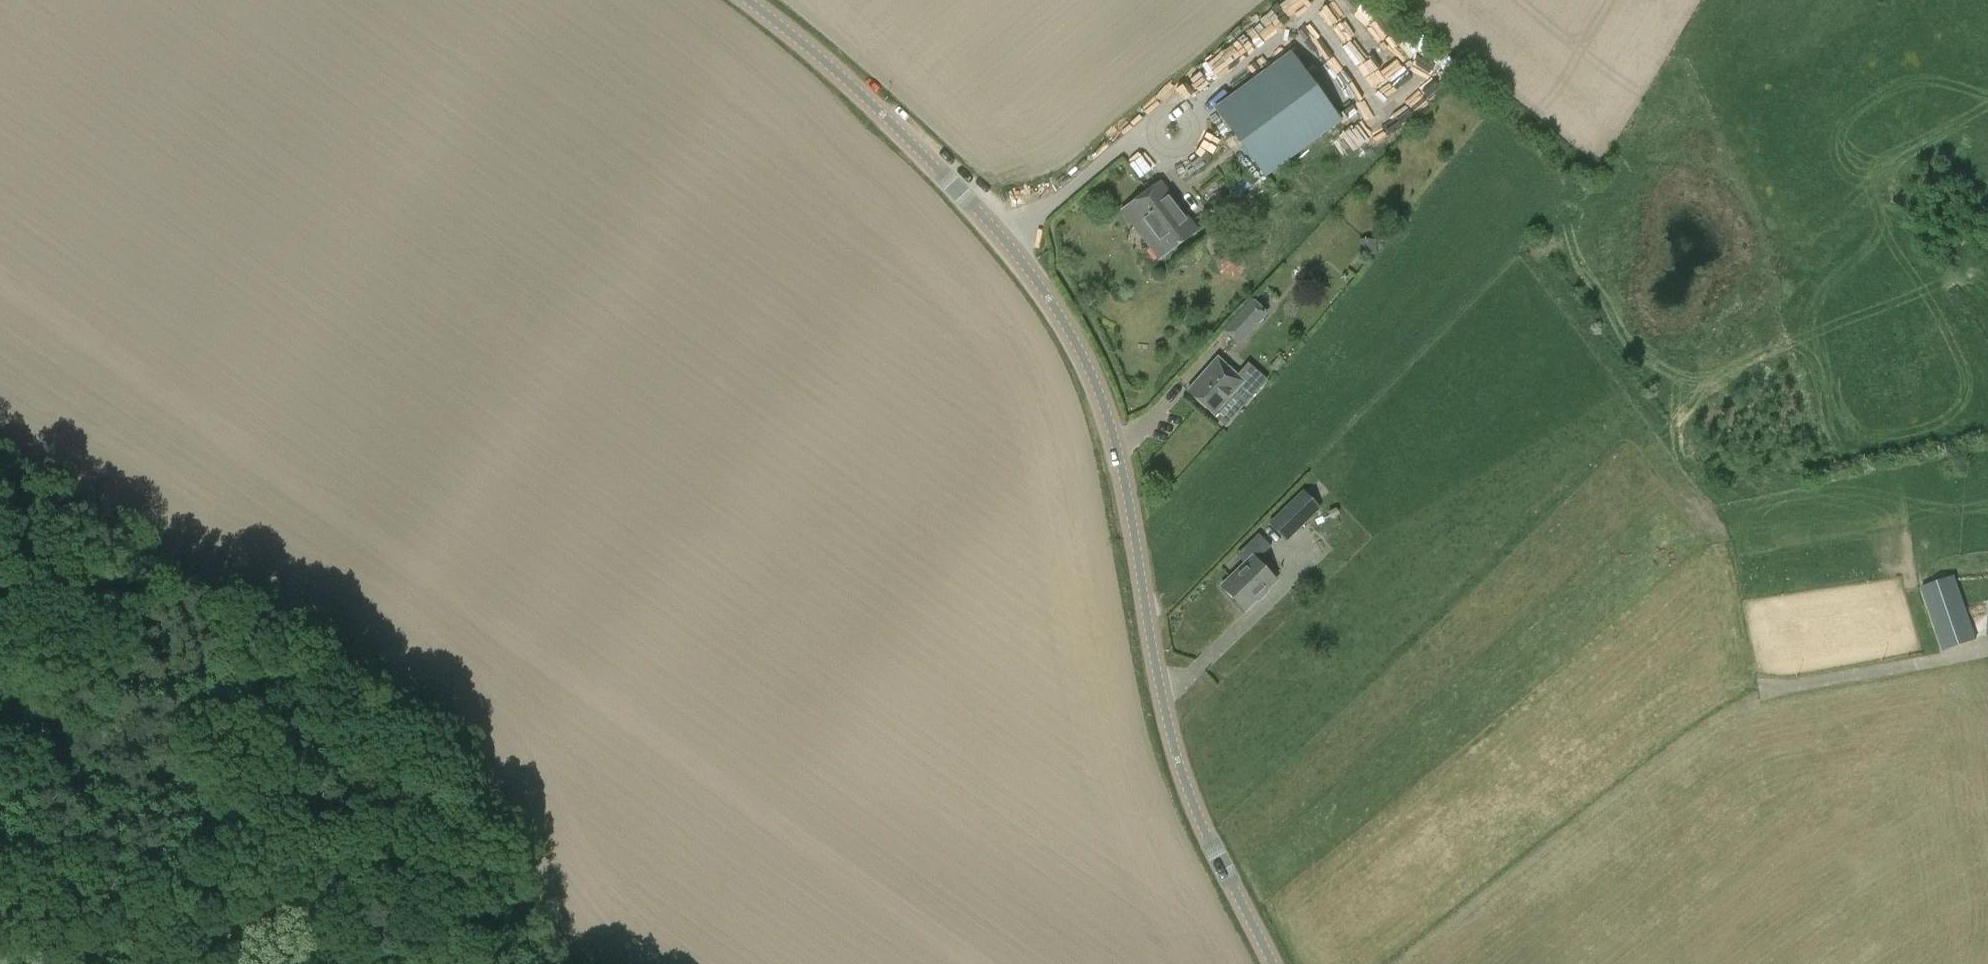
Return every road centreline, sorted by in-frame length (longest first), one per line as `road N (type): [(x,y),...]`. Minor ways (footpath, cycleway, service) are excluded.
road 1 (unclassified): [(1269,963),(1191,807),(1111,409),(1072,329),(1030,263),(971,202),(745,0)]

